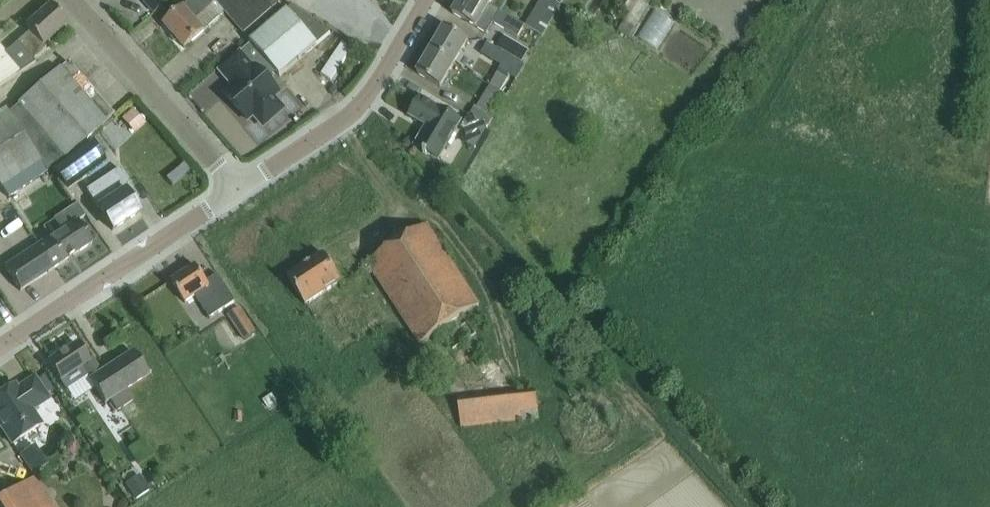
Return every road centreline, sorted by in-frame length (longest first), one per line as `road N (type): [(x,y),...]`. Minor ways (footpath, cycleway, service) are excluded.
road 1 (residential): [(0,348),(242,191)]
road 2 (residential): [(242,191),(361,109),(427,0)]
road 3 (residential): [(242,191),(74,0)]
road 4 (track): [(344,121),(404,217),(357,246)]

